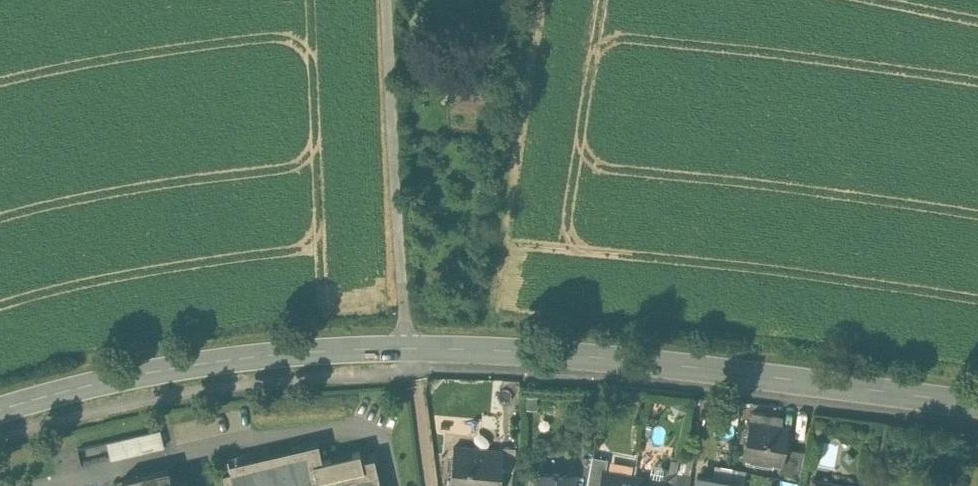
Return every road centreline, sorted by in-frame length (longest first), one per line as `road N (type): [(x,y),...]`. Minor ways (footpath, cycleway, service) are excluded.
road 1 (secondary): [(977,402),(647,362),(409,345)]
road 2 (secondary): [(409,345),(189,363),(0,407)]
road 3 (unclassified): [(388,0),(409,345)]

